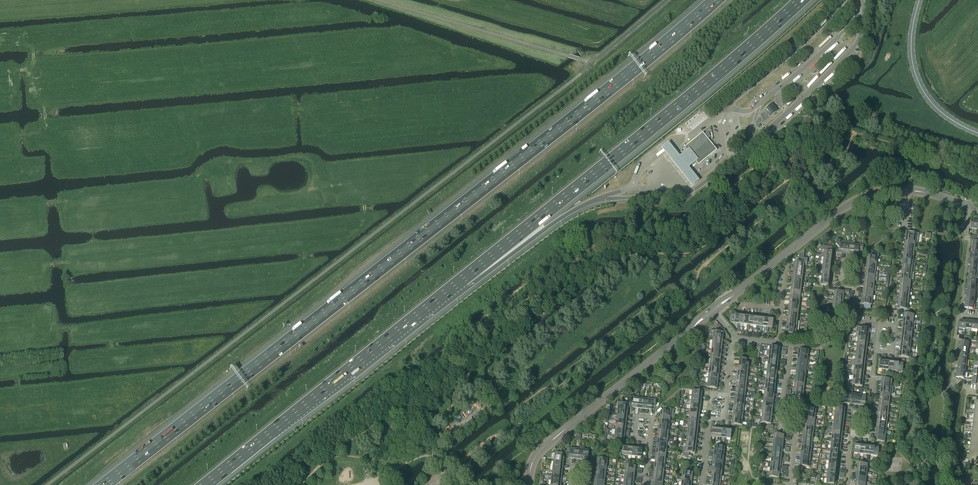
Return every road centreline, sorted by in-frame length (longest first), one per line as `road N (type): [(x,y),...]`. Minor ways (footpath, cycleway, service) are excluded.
road 1 (motorway): [(715,0),(104,484)]
road 2 (motorway): [(462,279),(801,0)]
road 3 (motorway): [(205,484),(462,279)]
road 4 (tertiary): [(712,313),(853,202),(909,191),(977,209)]
road 5 (tertiary): [(529,484),(543,447),(712,313)]
road 6 (secondary): [(977,133),(939,110),(918,81),(911,44),(919,0)]
road 7 (motorway): [(462,279),(580,207)]

